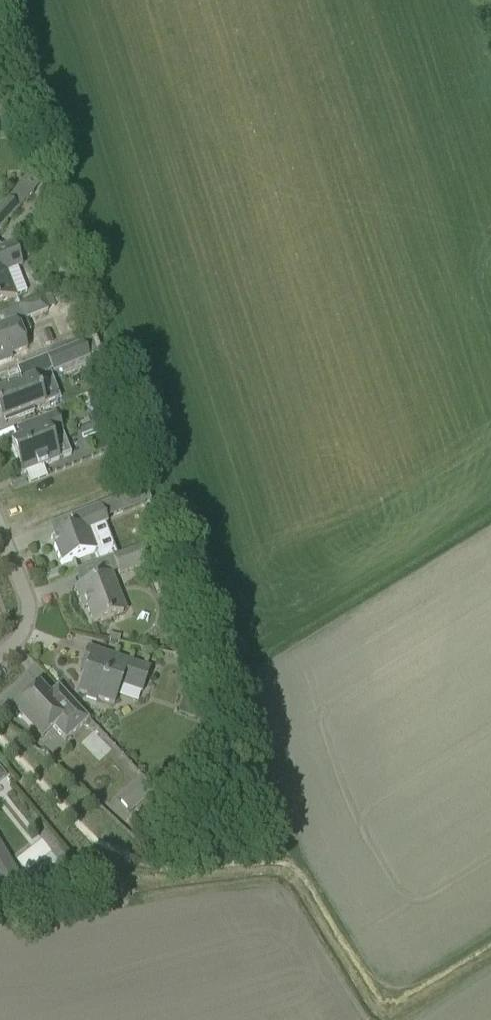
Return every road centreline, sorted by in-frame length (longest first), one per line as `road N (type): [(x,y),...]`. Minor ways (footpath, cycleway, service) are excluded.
road 1 (residential): [(0,656),(29,619),(0,530)]

